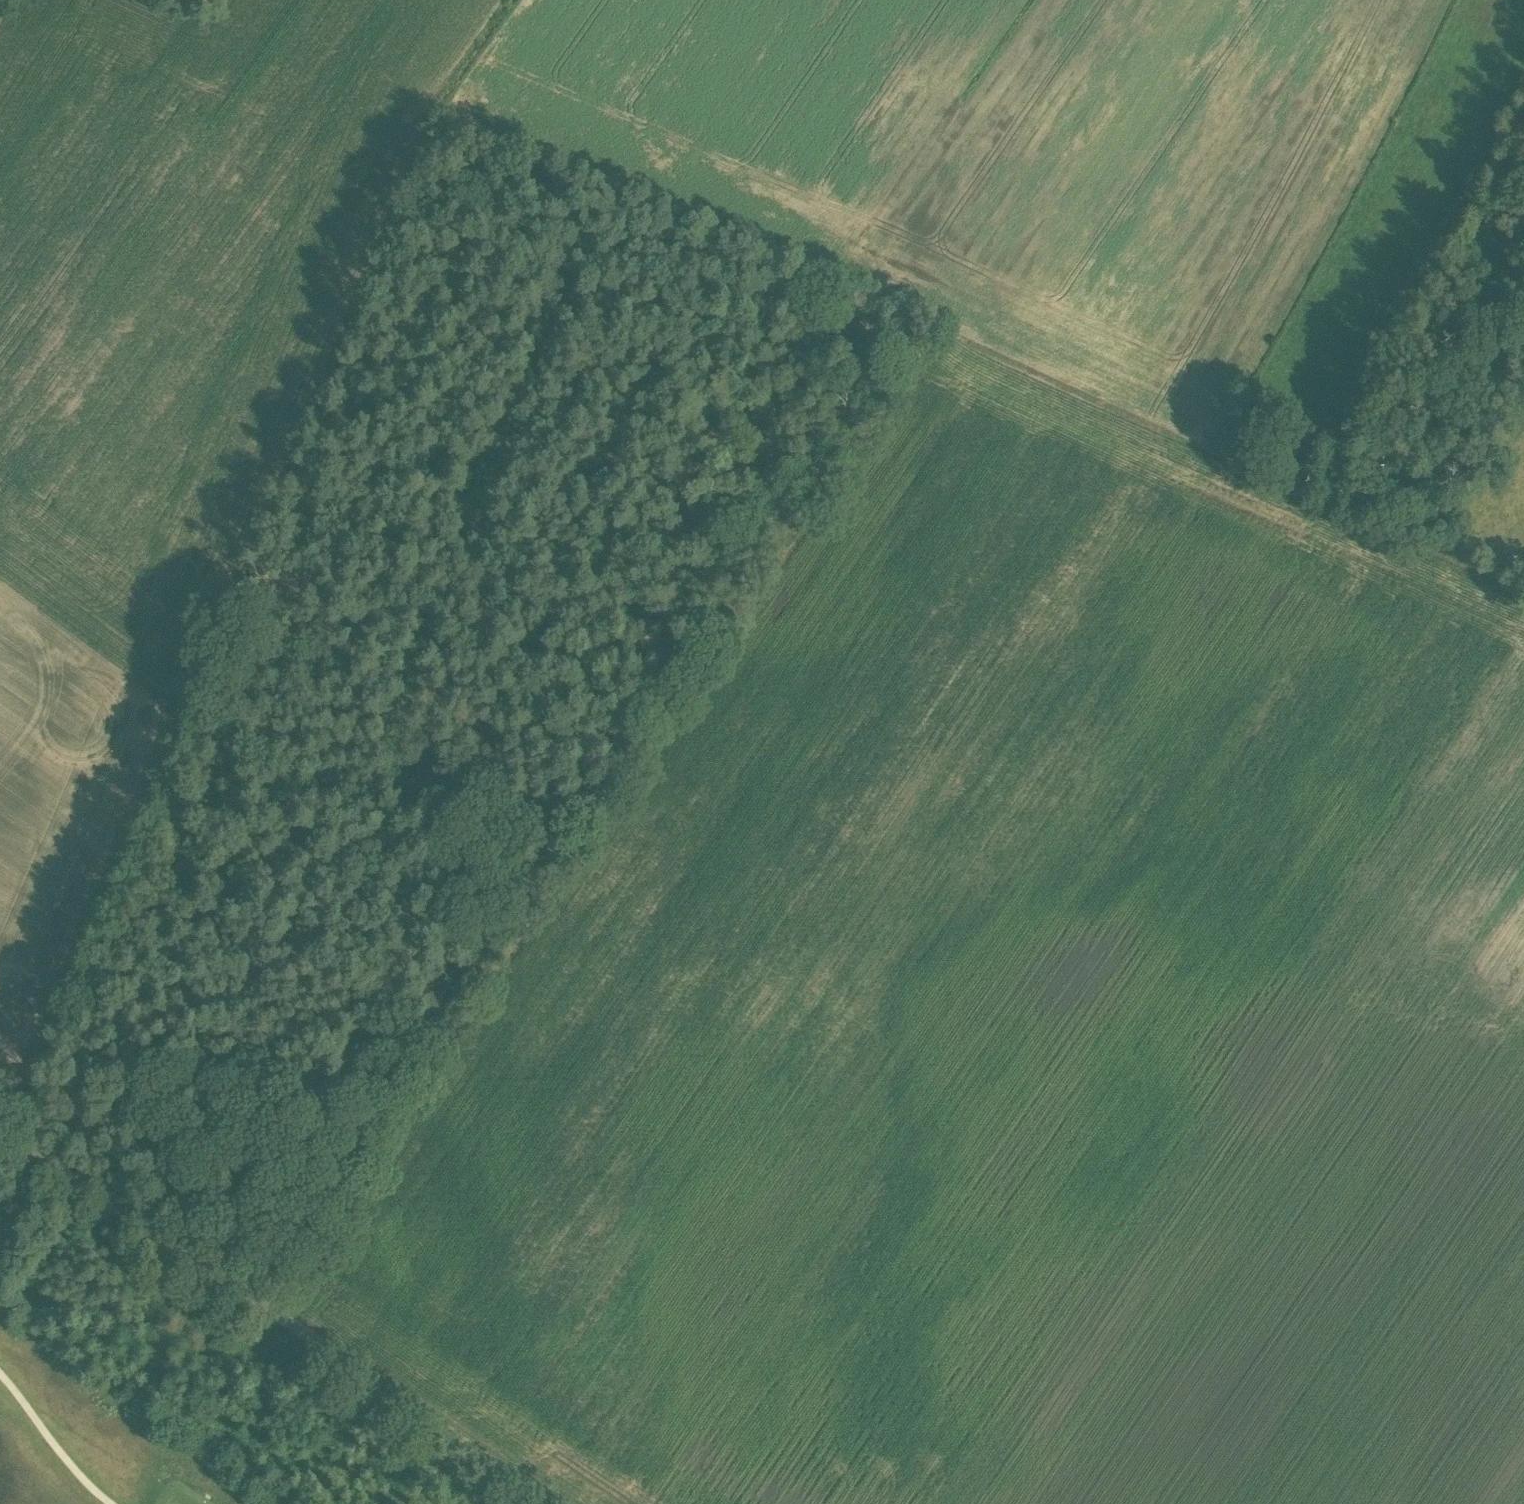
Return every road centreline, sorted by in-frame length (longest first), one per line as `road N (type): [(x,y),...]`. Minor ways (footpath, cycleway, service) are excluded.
road 1 (unclassified): [(542,1503),(0,1134)]

